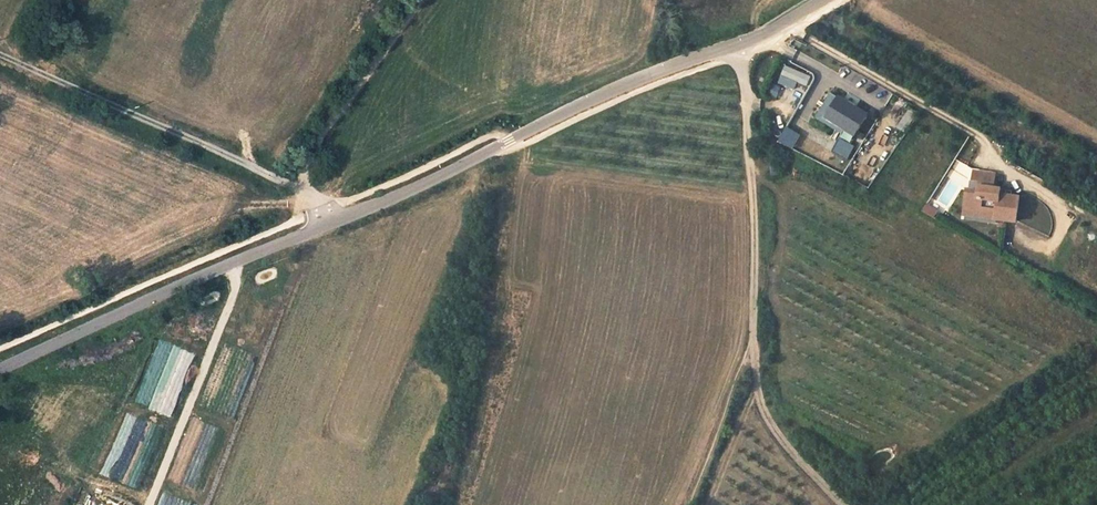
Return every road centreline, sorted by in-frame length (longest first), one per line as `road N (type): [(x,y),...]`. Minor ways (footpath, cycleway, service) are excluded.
road 1 (unclassified): [(334,221),(655,72),(772,30),(818,0)]
road 2 (track): [(735,45),(758,393),(791,447),(843,504)]
road 3 (unclassified): [(0,56),(300,187),(334,221)]
road 4 (unclassified): [(0,364),(334,221)]

